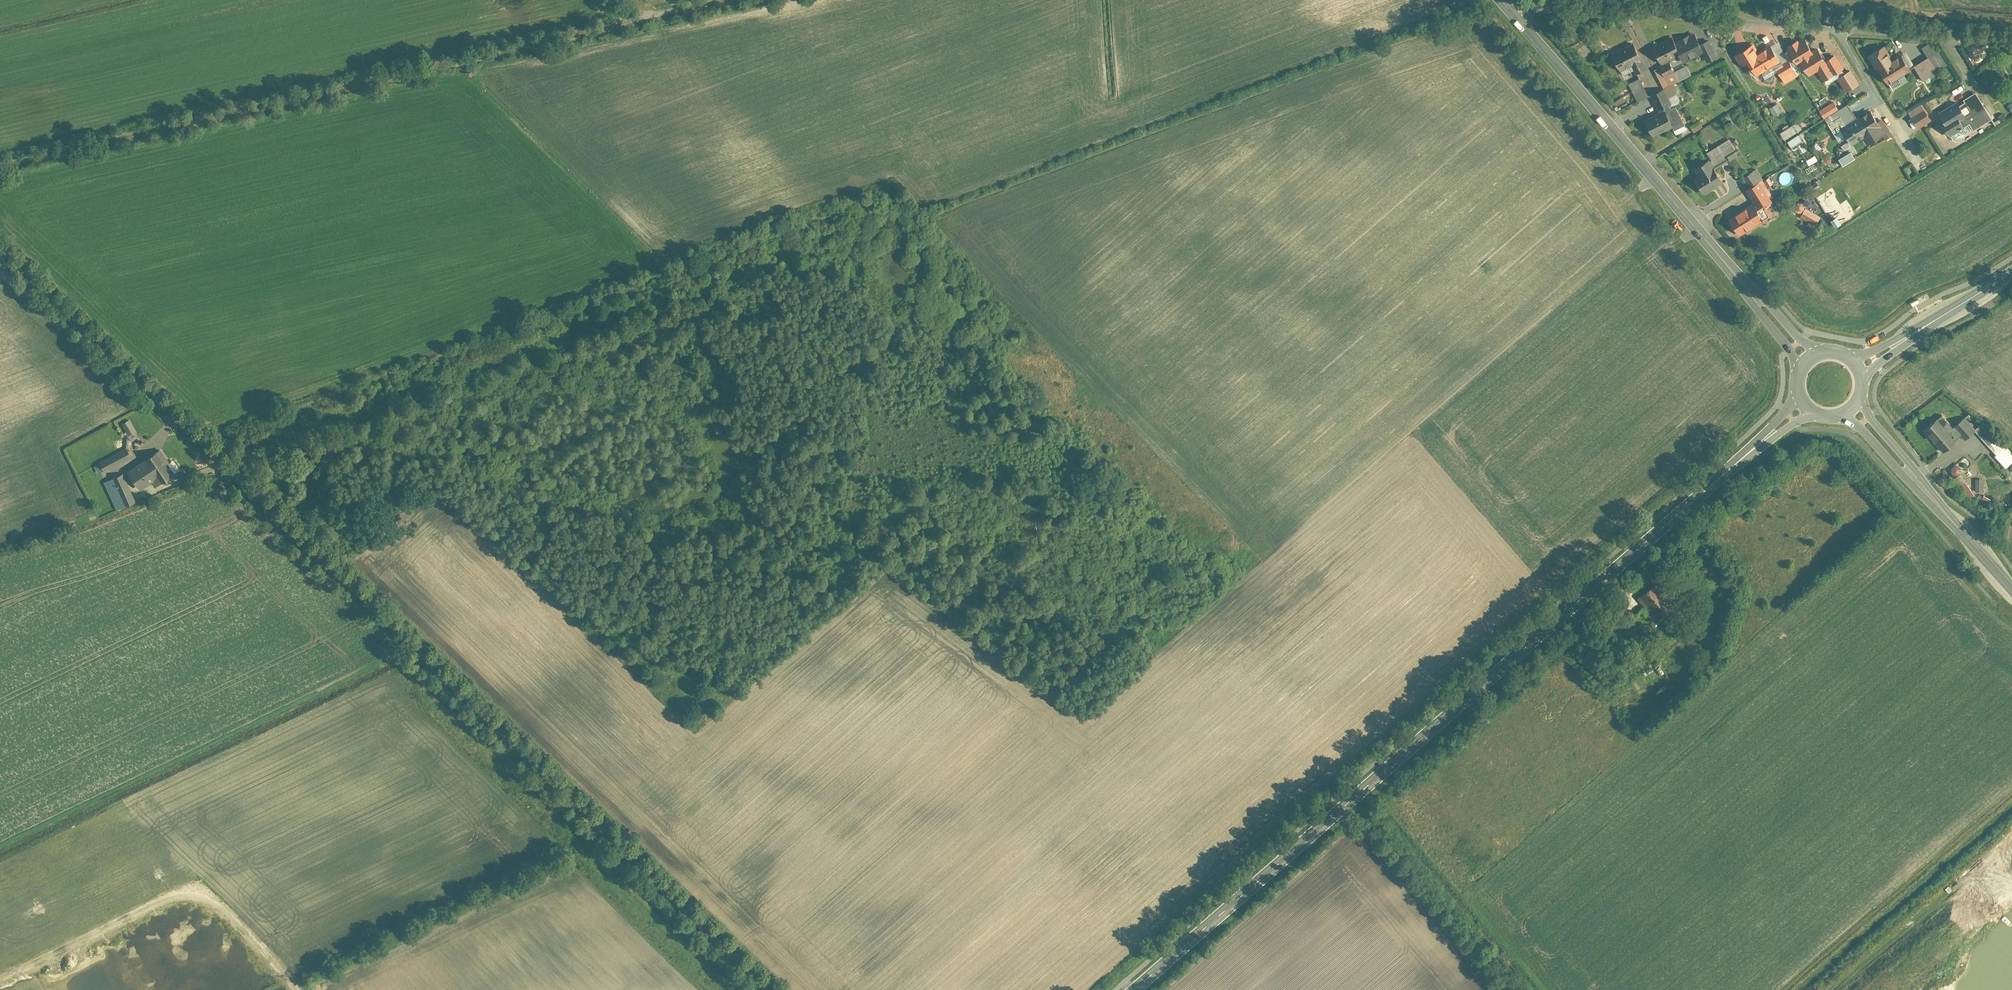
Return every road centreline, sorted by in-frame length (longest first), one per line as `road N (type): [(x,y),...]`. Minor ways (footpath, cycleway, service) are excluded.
road 1 (unclassified): [(766,989),(0,250)]
road 2 (tertiary): [(1137,989),(1775,433)]
road 3 (track): [(0,166),(701,0)]
road 4 (residential): [(1518,20),(1544,6),(1997,43)]
road 5 (tertiary): [(1518,20),(1752,294)]
road 6 (tertiary): [(1883,439),(2011,590)]

